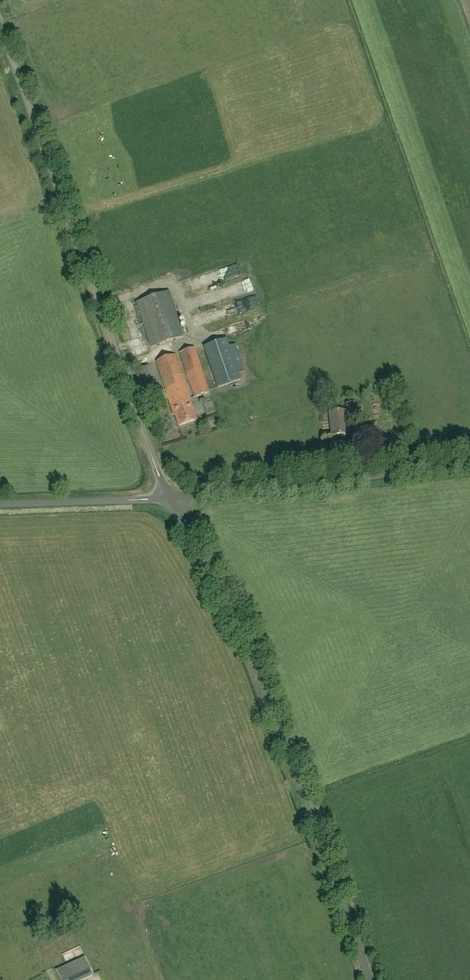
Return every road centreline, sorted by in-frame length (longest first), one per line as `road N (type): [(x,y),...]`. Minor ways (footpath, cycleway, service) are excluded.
road 1 (unclassified): [(372,979),(246,645),(171,499)]
road 2 (unclassified): [(171,499),(0,29)]
road 3 (unclassified): [(171,499),(469,466)]
road 4 (unclassified): [(0,505),(171,499)]

